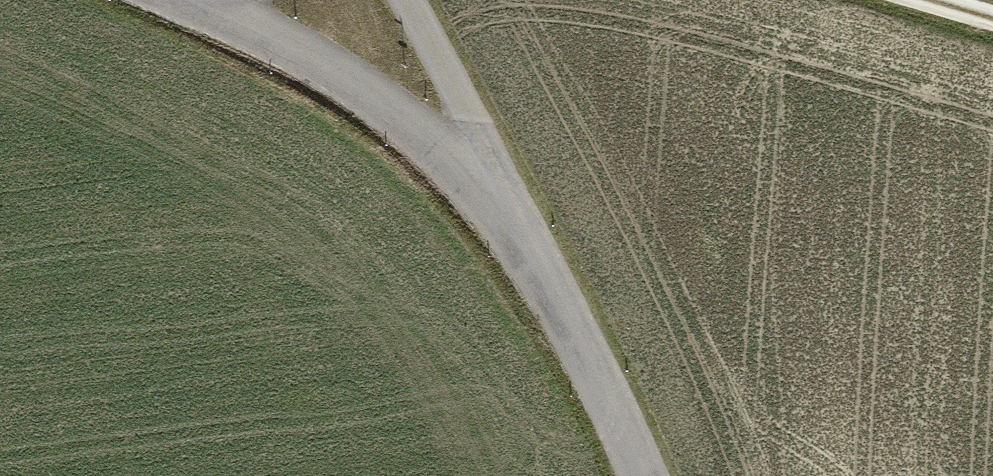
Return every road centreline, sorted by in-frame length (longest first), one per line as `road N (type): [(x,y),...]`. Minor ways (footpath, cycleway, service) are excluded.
road 1 (motorway): [(509,475),(423,0)]
road 2 (motorway): [(114,0),(196,475)]

